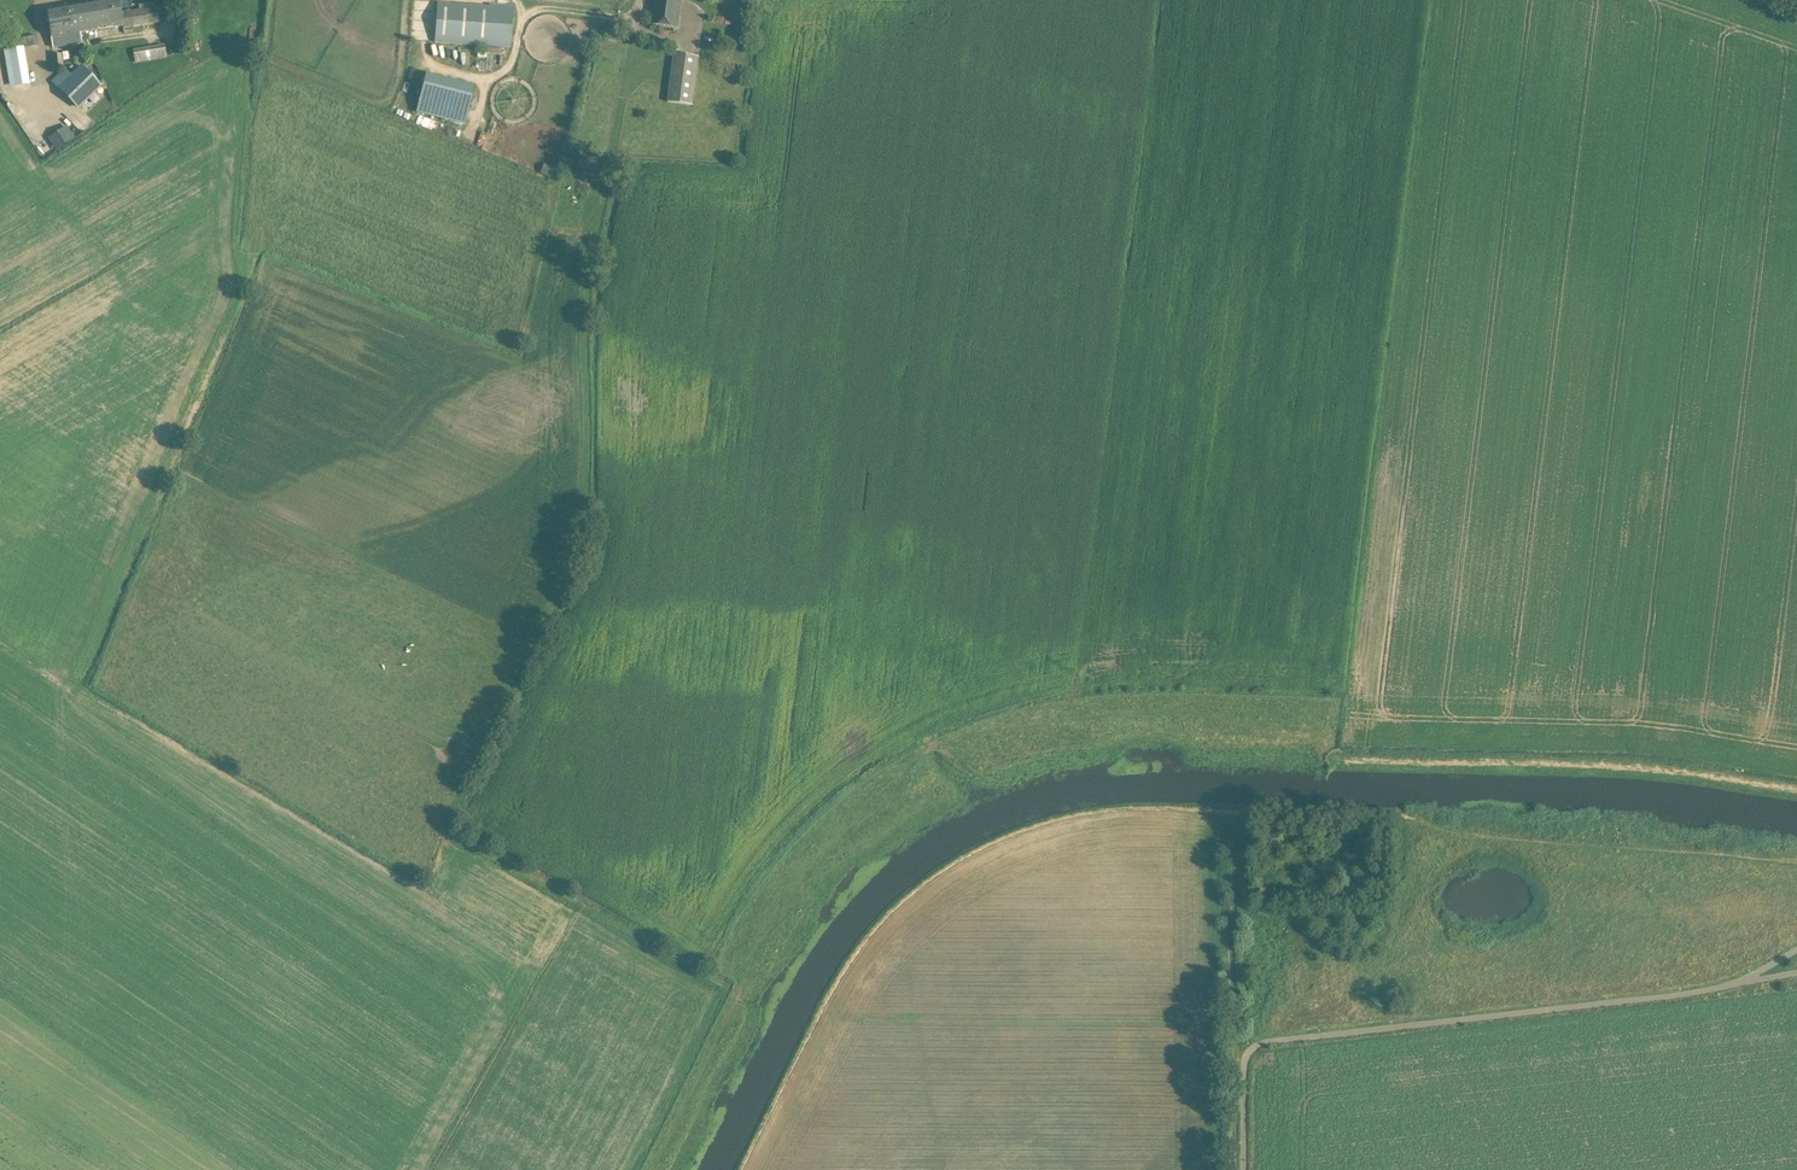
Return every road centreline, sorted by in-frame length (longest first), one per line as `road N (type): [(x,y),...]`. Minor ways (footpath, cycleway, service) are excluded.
road 1 (track): [(1796,790),(1623,767),(1342,761),(1314,742),(1185,713),(1062,722),(938,744),(797,880),(760,937),(734,1006),(650,1169)]
road 2 (track): [(1796,860),(1498,834),(1403,815),(1170,810),(1028,827),(930,872),(874,921),(738,1169)]

